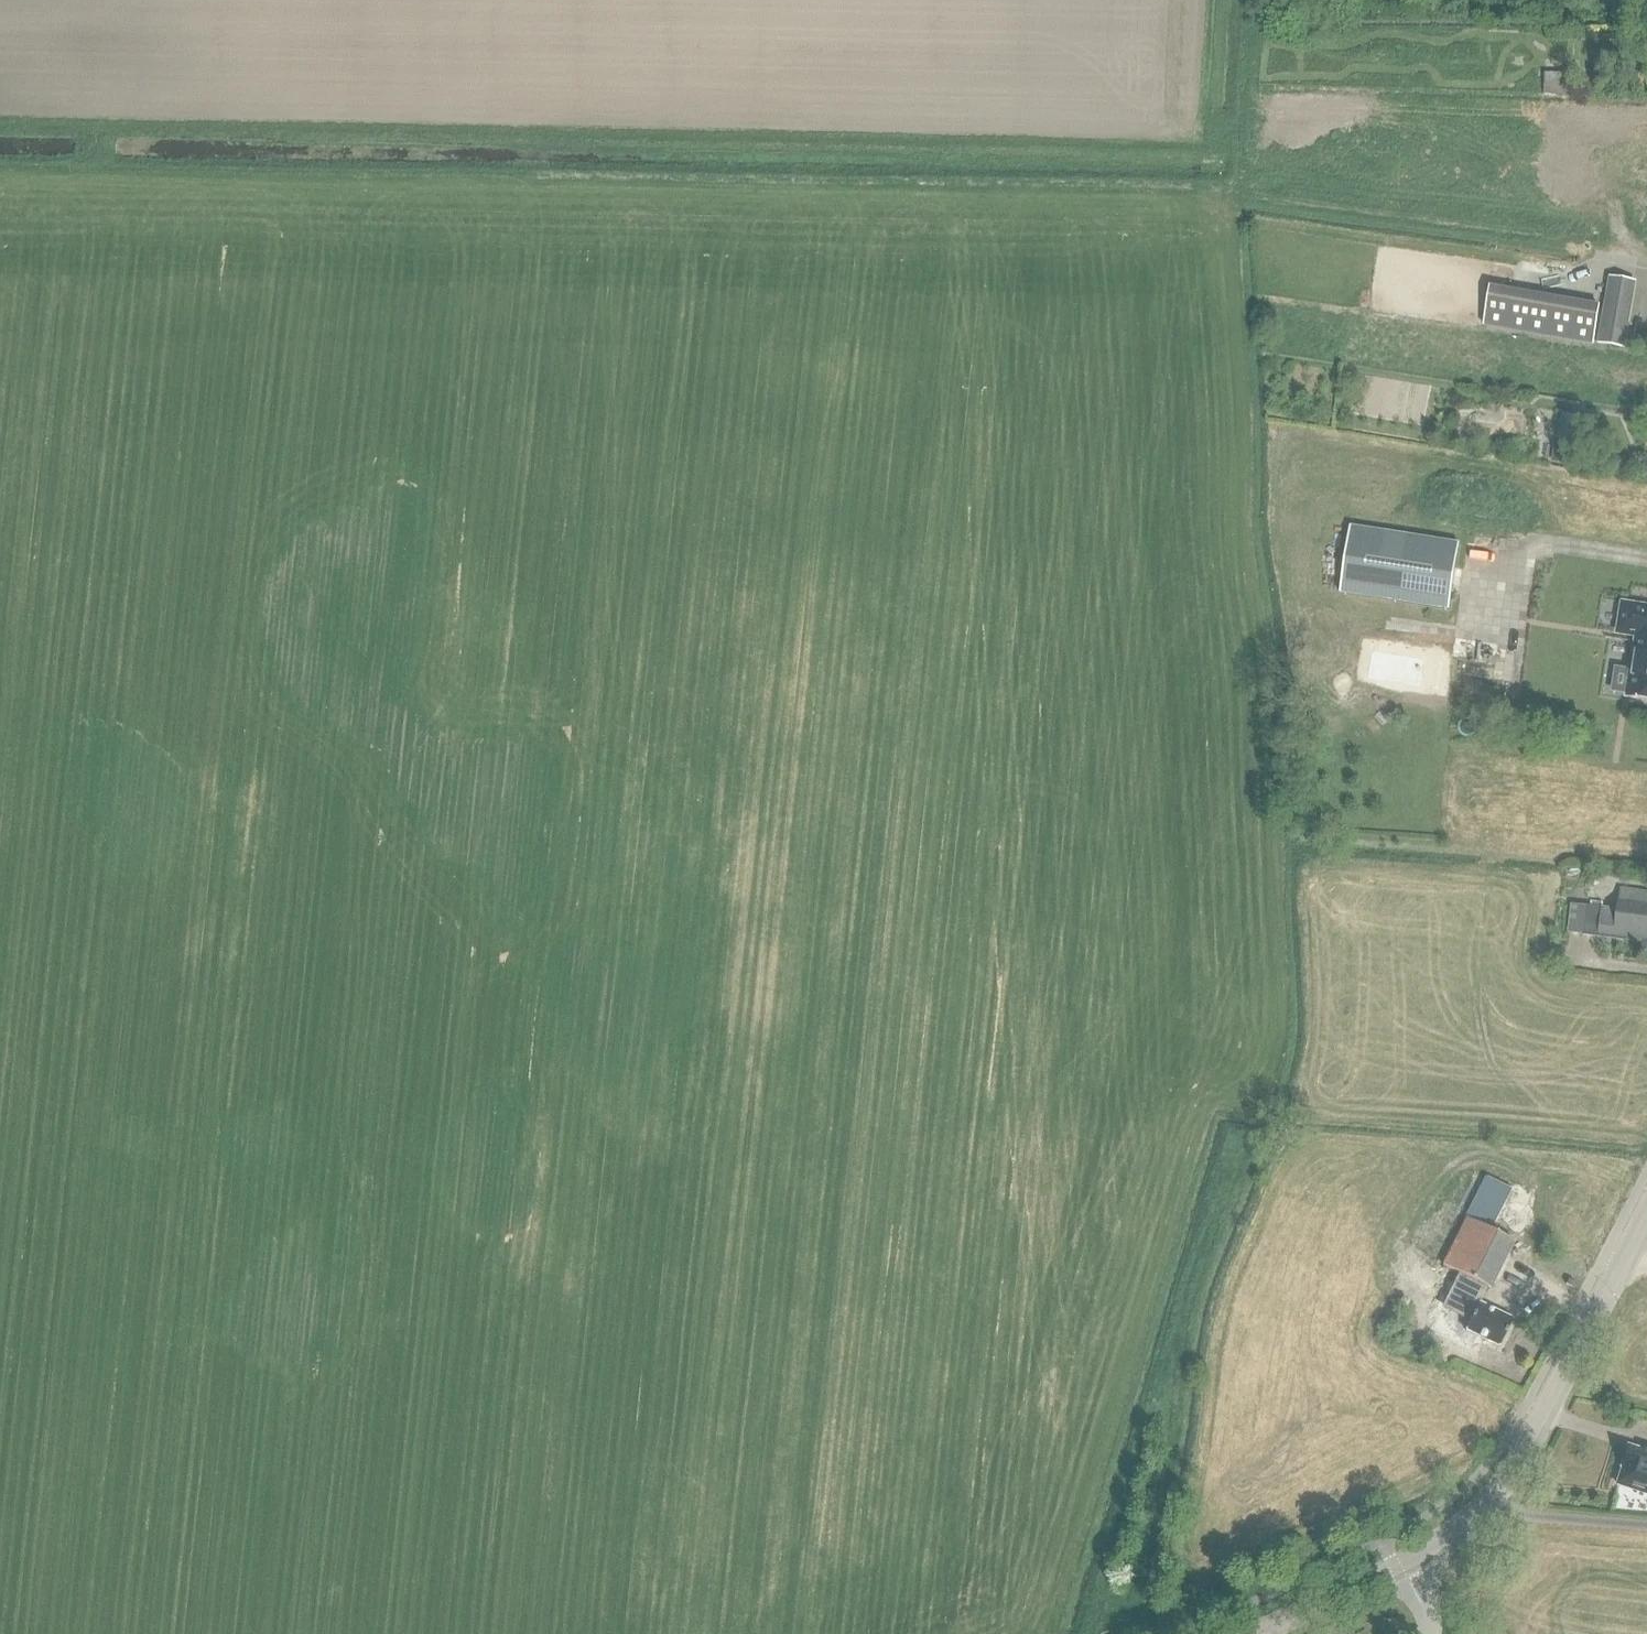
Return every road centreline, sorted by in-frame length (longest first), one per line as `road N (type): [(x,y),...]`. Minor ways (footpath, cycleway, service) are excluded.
road 1 (secondary): [(1399,1566),(1470,1519),(1509,1475),(1646,1214)]
road 2 (secondary): [(1256,1633),(1399,1566)]

